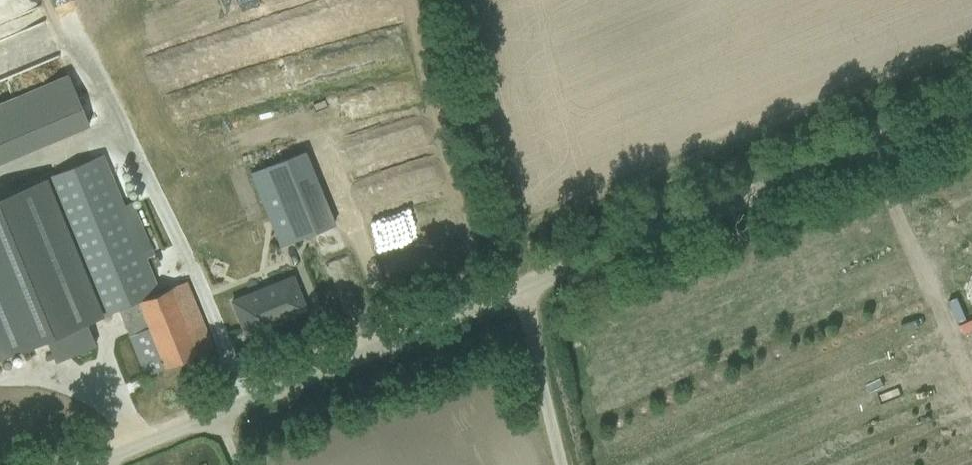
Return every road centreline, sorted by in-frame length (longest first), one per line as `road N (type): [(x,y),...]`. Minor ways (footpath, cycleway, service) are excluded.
road 1 (unclassified): [(516,277),(58,464)]
road 2 (unclassified): [(971,95),(516,277)]
road 3 (unclassified): [(516,277),(564,464)]

